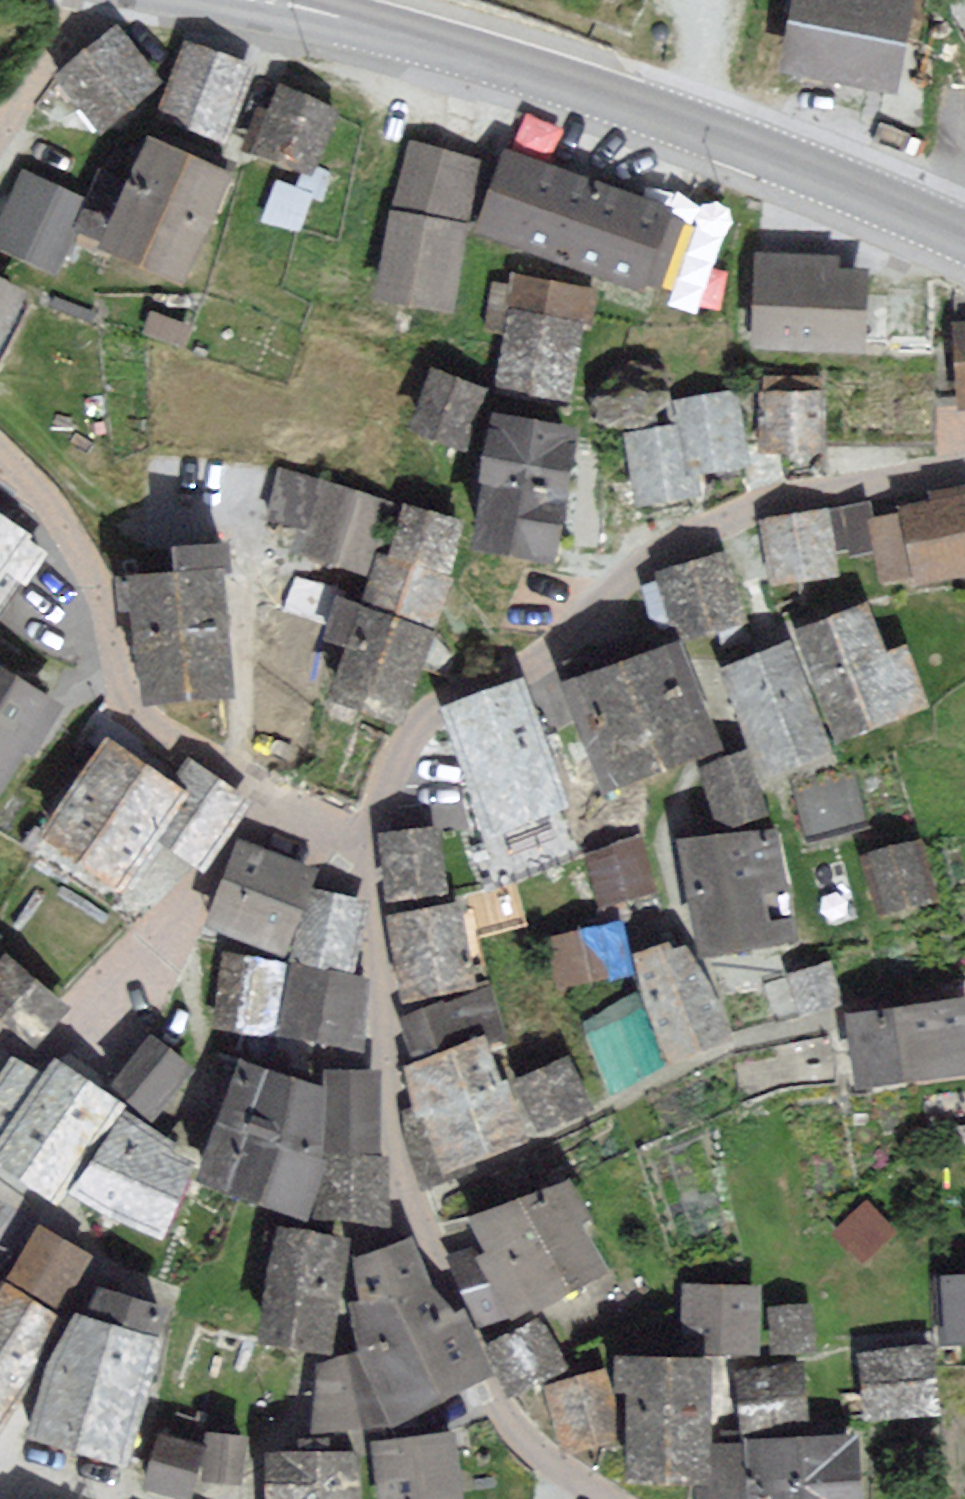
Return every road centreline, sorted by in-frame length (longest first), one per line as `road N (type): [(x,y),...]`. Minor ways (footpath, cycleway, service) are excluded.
road 1 (residential): [(964,470),(763,508),(652,560),(557,649),(420,727),(356,861)]
road 2 (secondary): [(321,12),(617,100),(964,238)]
road 3 (residential): [(0,454),(33,486),(90,569),(117,660),(147,720),(271,790)]
road 4 (residential): [(11,1046),(50,1051),(106,1004),(271,790)]
road 5 (residential): [(233,1498),(252,1484),(315,1370),(344,1348),(354,1261),(418,1210)]
road 6 (residential): [(356,861),(371,911),(399,1140),(418,1210)]
road 7 (residential): [(418,1210),(511,1422),(602,1498)]
road 8 (secondary): [(149,0),(321,12)]
road 9 (residential): [(93,0),(0,136)]
road 10 (residential): [(1,1498),(122,1498)]

